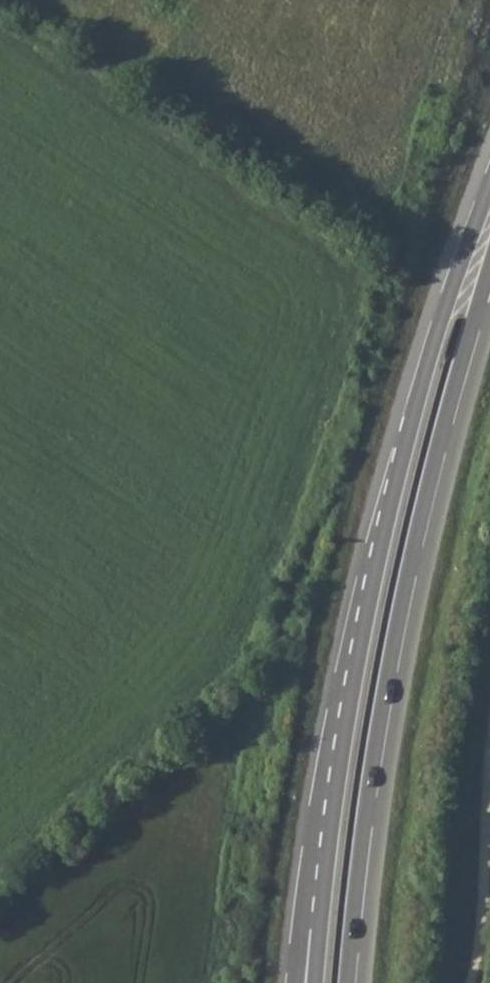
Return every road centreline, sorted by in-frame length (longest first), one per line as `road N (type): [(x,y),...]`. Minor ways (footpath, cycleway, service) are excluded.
road 1 (primary): [(349,982),(382,709),(445,423),(489,272)]
road 2 (primary): [(489,189),(423,383),(349,700)]
road 3 (primary): [(349,700),(323,774),(296,982)]
road 4 (primary): [(349,700),(318,982)]

